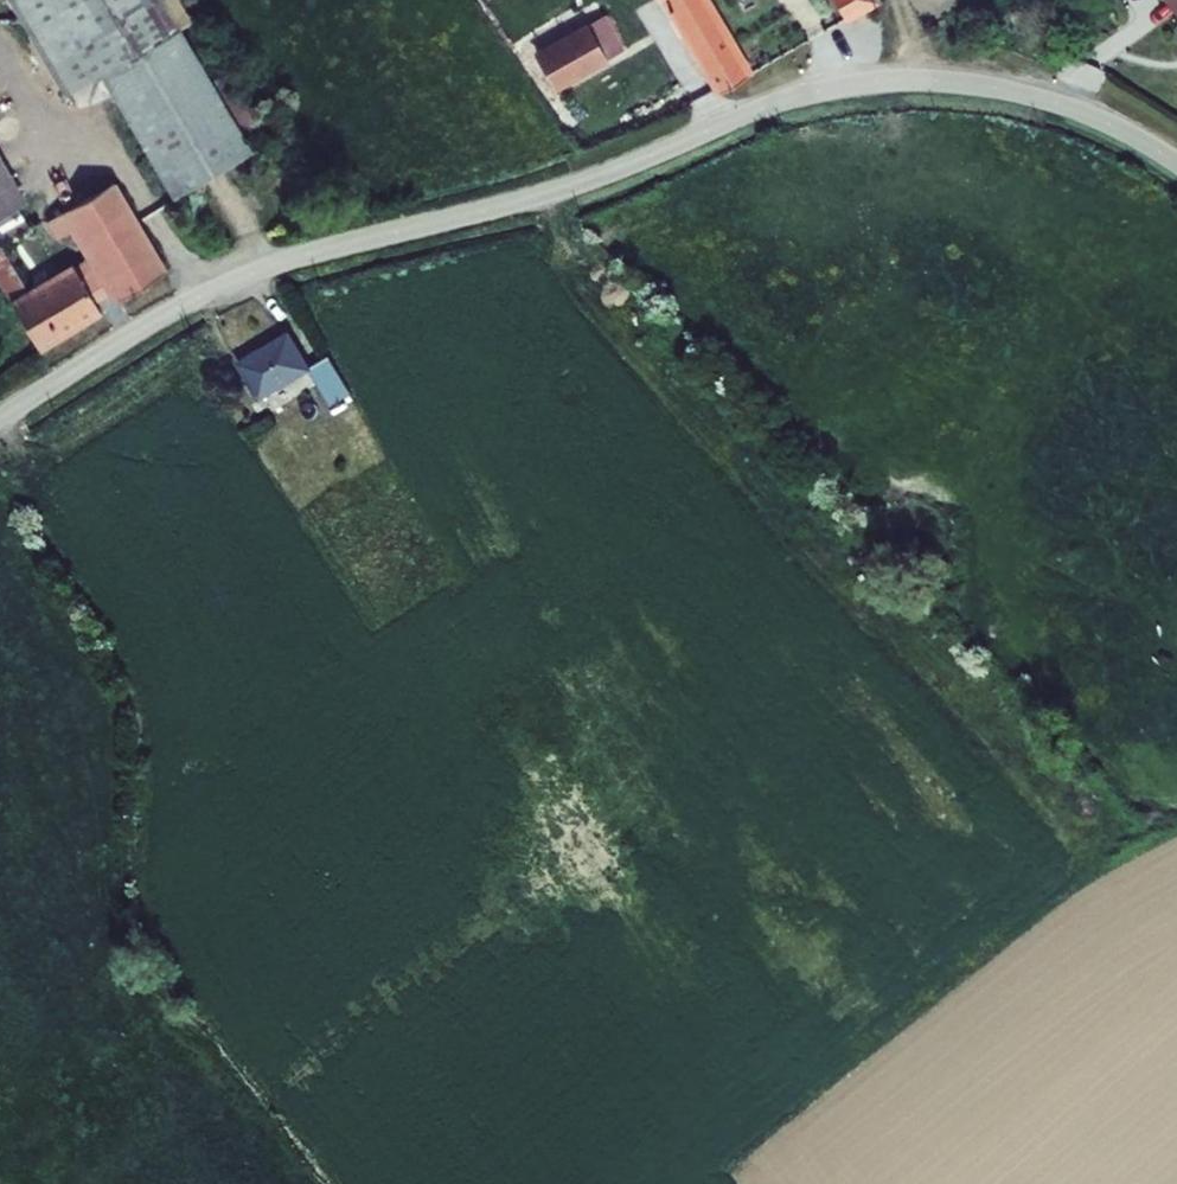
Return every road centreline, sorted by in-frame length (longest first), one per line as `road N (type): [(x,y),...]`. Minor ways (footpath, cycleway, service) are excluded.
road 1 (unclassified): [(1176,161),(1110,121),(1017,92),(912,79),(832,85),(583,181),(233,276),(0,415)]

